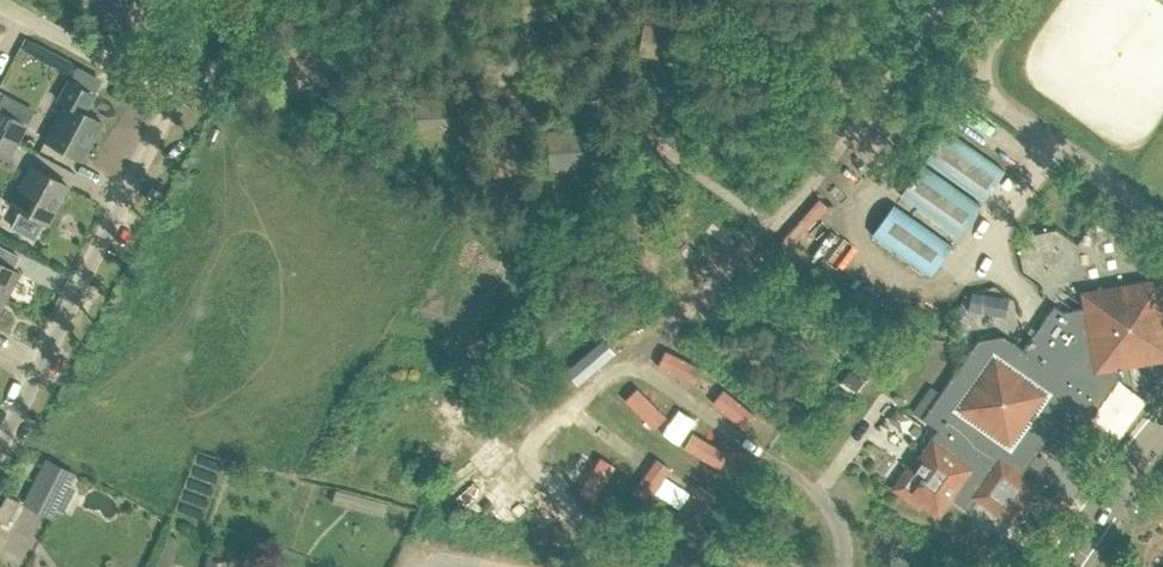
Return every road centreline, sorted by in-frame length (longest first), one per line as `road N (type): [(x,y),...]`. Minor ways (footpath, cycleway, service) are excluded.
road 1 (unclassified): [(0,449),(171,96)]
road 2 (residential): [(171,96),(0,1)]

